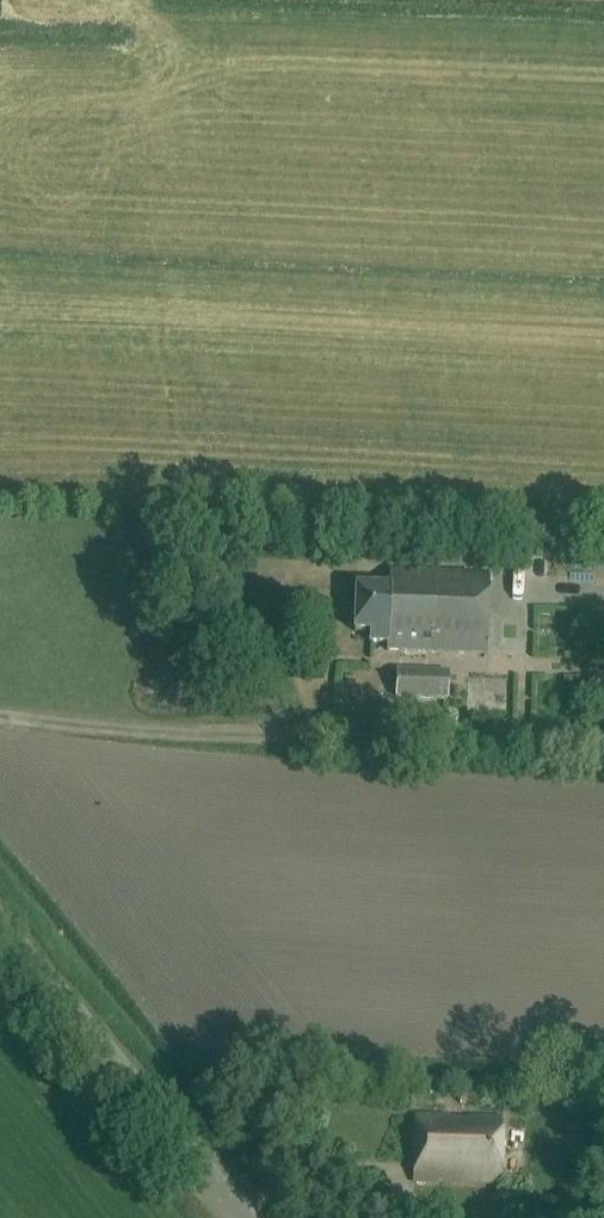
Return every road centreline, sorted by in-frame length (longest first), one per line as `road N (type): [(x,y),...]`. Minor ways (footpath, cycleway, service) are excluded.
road 1 (tertiary): [(245,1217),(0,918)]

